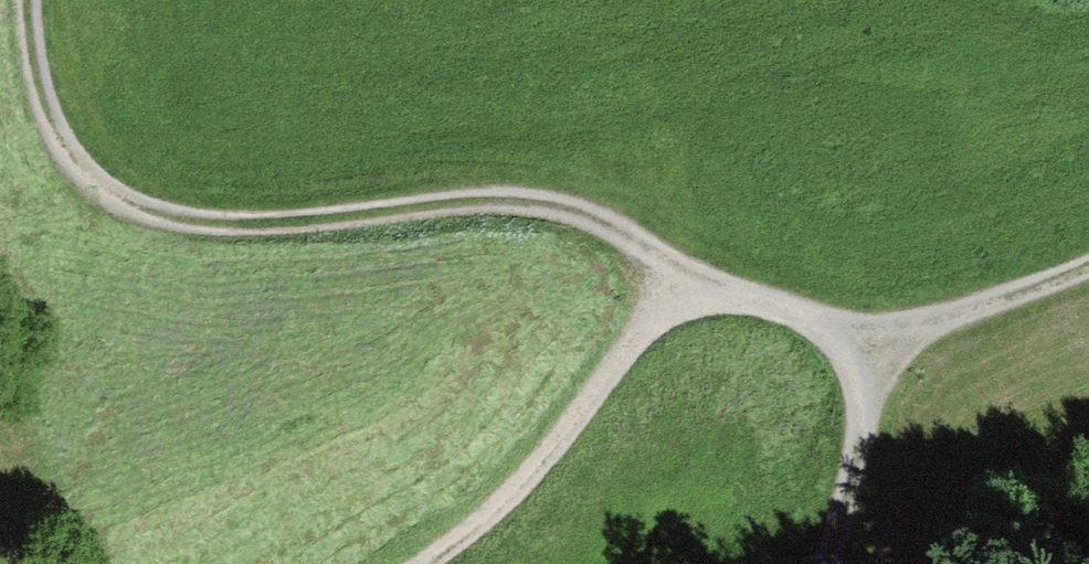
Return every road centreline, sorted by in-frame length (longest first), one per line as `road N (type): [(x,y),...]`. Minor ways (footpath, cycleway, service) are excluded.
road 1 (track): [(27,0),(39,105),(80,176),(127,209),(198,226),(309,226),(499,197),(571,210),(679,266)]
road 2 (track): [(419,563),(492,514),(597,393),(679,266),(893,349)]
road 3 (track): [(836,563),(893,349)]
road 4 (track): [(893,349),(1088,264)]

